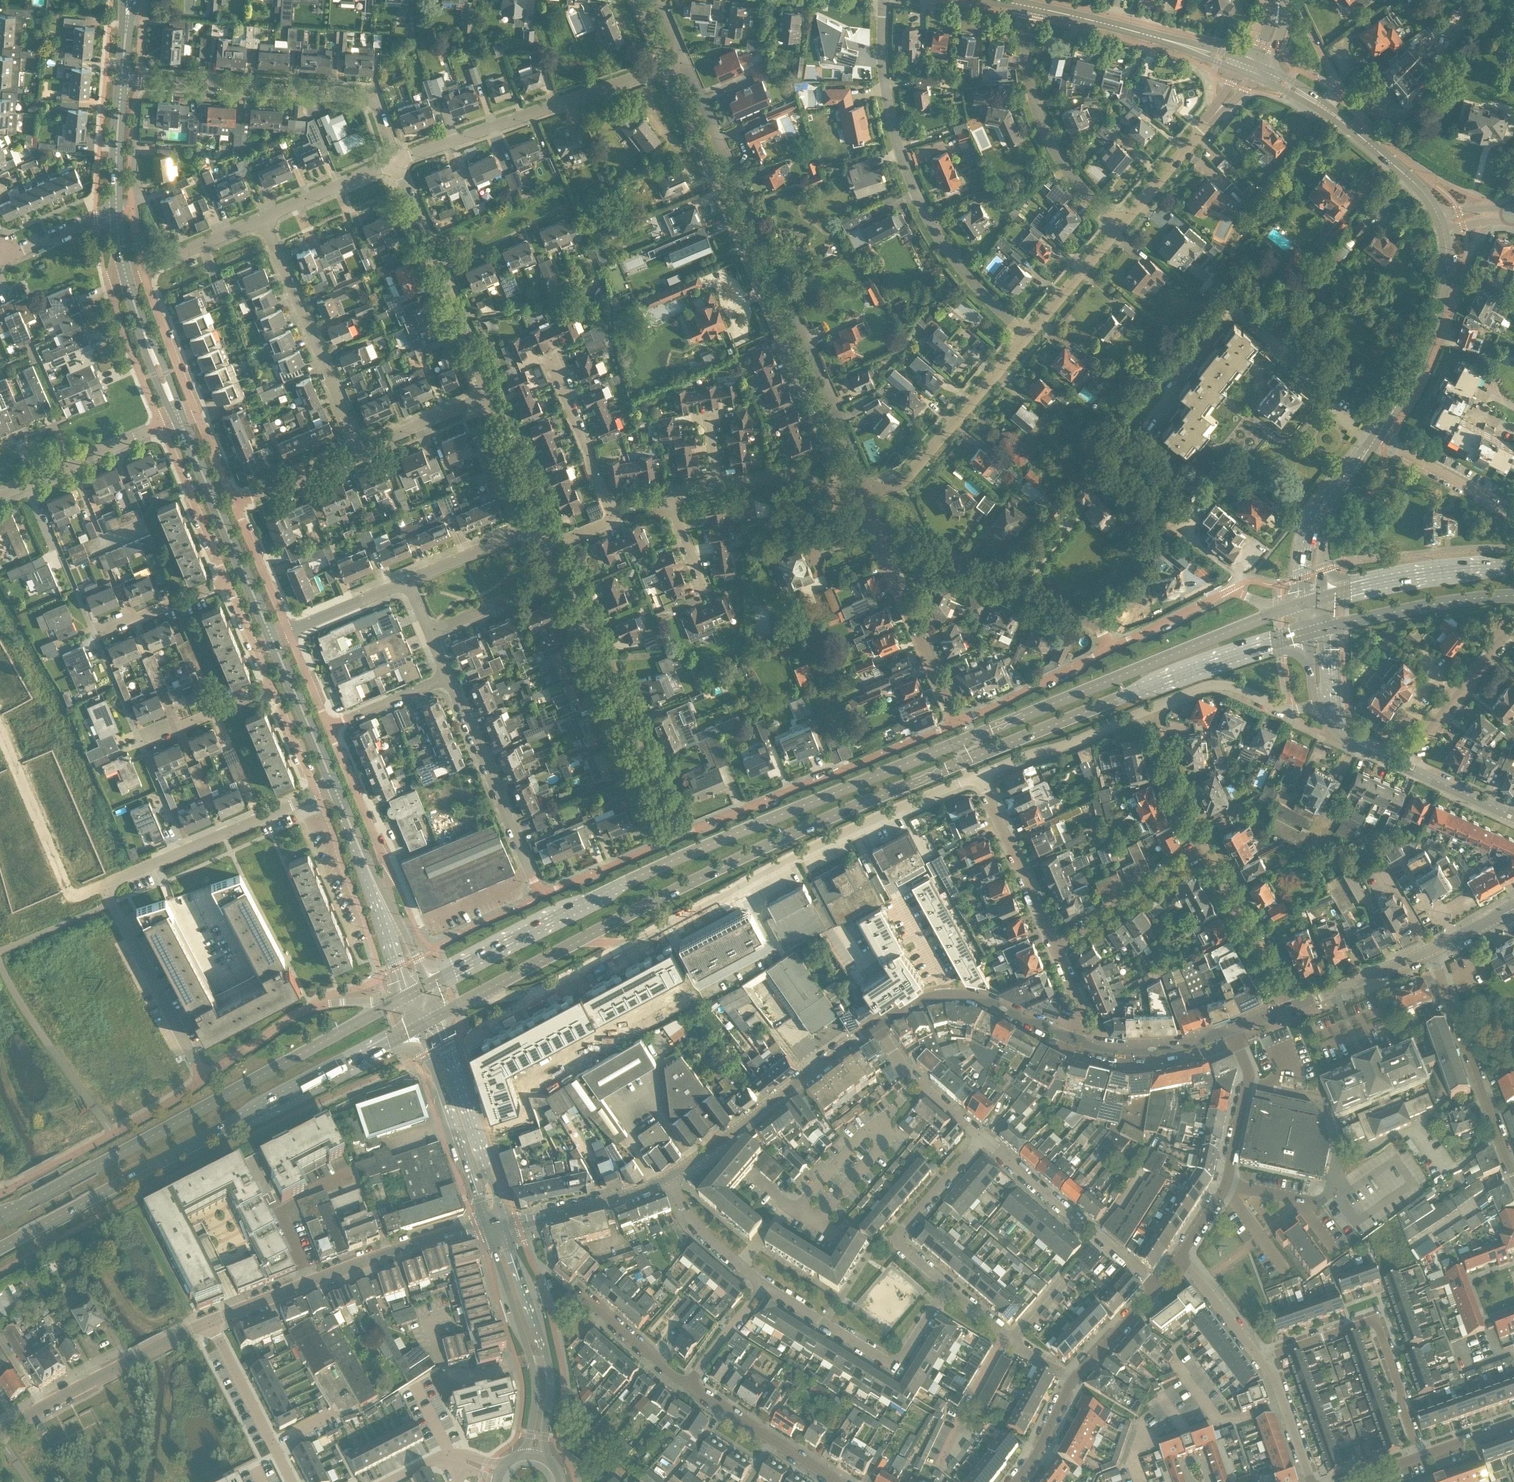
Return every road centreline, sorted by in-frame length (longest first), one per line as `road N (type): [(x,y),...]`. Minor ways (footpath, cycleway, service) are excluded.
road 1 (primary): [(436,1013),(779,837),(1305,632)]
road 2 (primary): [(1282,611),(849,783),(601,895),(426,987)]
road 3 (residential): [(862,495),(861,464),(683,60)]
road 4 (residential): [(666,67),(841,471),(862,495)]
road 5 (primary): [(0,1249),(414,1025)]
road 6 (primary): [(407,997),(0,1218)]
road 7 (unclassified): [(1020,333),(942,247),(910,186),(883,81),(884,0)]
road 8 (unclassified): [(653,929),(800,852),(980,778)]
road 9 (residential): [(395,162),(378,109),(359,95),(122,80)]
road 10 (residential): [(957,723),(677,835)]
road 11 (residential): [(395,162),(666,67)]
road 12 (residential): [(677,835),(576,591),(562,582)]
road 13 (residential): [(1109,649),(1086,618),(871,527)]
road 14 (residential): [(1421,1455),(1371,1319),(1257,1354)]
road 15 (residential): [(490,394),(395,162)]
road 16 (unclassified): [(360,448),(261,219)]
road 17 (residential): [(1176,1256),(1223,1184),(1245,1062),(1232,1028)]
road 18 (residential): [(946,1285),(895,1364),(765,1286)]
road 19 (unclassified): [(1114,224),(1061,162),(1033,102),(1025,73),(1026,6)]
road 20 (residential): [(1513,1177),(1432,950)]
road 21 (secondary): [(541,1459),(550,1372),(506,1226)]
road 22 (secondary): [(271,638),(179,418)]
road 23 (residential): [(0,1436),(209,1324)]
road 24 (secondary): [(487,1227),(534,1374),(524,1456)]
road 25 (unclassified): [(540,894),(445,677)]
road 26 (unclassified): [(668,1178),(858,1037)]
road 27 (unclassified): [(206,1077),(0,1193)]
road 28 (residential): [(318,794),(110,889)]
road 29 (residential): [(1155,1287),(981,1139)]
road 30 (residential): [(862,495),(937,434),(1020,333)]
road 31 (secondary): [(506,1226),(436,1013)]
road 32 (unclassified): [(407,997),(312,1007),(206,1077)]
road 33 (tertiary): [(1378,434),(1424,350),(1446,270),(1444,233)]
road 34 (secondary): [(414,1025),(487,1227)]
road 35 (residential): [(957,723),(871,527)]
road 36 (residential): [(110,889),(206,1077)]
road 37 (residential): [(0,737),(73,893),(110,889)]
road 38 (residential): [(946,1285),(900,1246),(899,1233),(981,1139)]
road 39 (primary): [(1513,568),(1443,572),(1324,597)]
road 40 (unclassified): [(381,904),(390,870),(329,727)]
road 41 (primary): [(1326,626),(1513,595)]
road 42 (residential): [(307,1284),(487,1227)]
road 43 (residential): [(1054,950),(980,778)]
road 44 (tertiary): [(1207,52),(1026,6)]
road 45 (unclassified): [(980,778),(1152,707)]
road 46 (residential): [(845,1481),(687,1386)]
road 47 (residential): [(1054,950),(1205,845)]
road 48 (residential): [(1290,1007),(1205,845)]
road 49 (residential): [(209,1324),(293,1481)]
road 50 (tertiary): [(1438,214),(1367,137),(1310,100)]
road 51 (residential): [(1109,649),(957,723)]
road 52 (unclassified): [(506,1226),(668,1178)]
road 53 (residential): [(161,426),(232,579)]
road 54 (residential): [(1068,1037),(1067,1050),(1084,1060),(1136,1069),(1197,1057),(1196,1041)]
road 55 (secondary): [(334,787),(271,638)]
road 56 (residential): [(1400,765),(1500,640)]
road 57 (residential): [(1074,1379),(946,1285)]
road 58 (residential): [(981,1139),(916,1082),(878,1023)]
road 59 (unclassified): [(307,1284),(275,1210),(341,1175)]
road 60 (residential): [(1114,224),(1217,110)]
road 61 (secondary): [(126,275),(136,324),(179,418)]
road 62 (secondary): [(179,418),(126,275)]
road 63 (unclassified): [(197,411),(140,270)]
road 64 (residential): [(612,510),(553,371)]
road 65 (residential): [(1152,707),(1226,685),(1295,710)]
road 66 (residential): [(677,835),(540,894)]
road 67 (residential): [(717,482),(778,475),(816,491),(862,495)]
road 68 (residential): [(1205,845),(1169,774),(1152,707)]
road 69 (residential): [(1513,515),(1385,440)]
road 70 (residential): [(765,1286),(702,1233),(668,1178)]
road 71 (residential): [(97,637),(232,579)]
road 72 (residential): [(140,743),(275,685)]
road 73 (residential): [(27,484),(161,426)]
road 74 (residential): [(261,219),(395,162)]
road 75 (residential): [(703,585),(668,499),(717,482)]
road 76 (residential): [(110,291),(161,426)]
road 77 (residential): [(1020,333),(1114,224)]
road 78 (residential): [(534,526),(539,512),(490,394)]
road 79 (unclassified): [(289,631),(235,499)]
road 80 (residential): [(429,633),(562,582)]
road 81 (residential): [(404,582),(534,526)]
road 82 (residential): [(687,1386),(580,1294)]
road 83 (residential): [(360,448),(490,394)]
road 84 (residential): [(1310,1481),(1272,1374),(1257,1354)]
road 85 (residential): [(1233,588),(1109,649)]
road 86 (residential): [(235,499),(360,448)]
road 87 (residential): [(140,270),(261,219)]
road 88 (secondary): [(115,211),(122,80)]
road 89 (residential): [(1068,1037),(1143,1050),(1196,1041)]
road 90 (residential): [(1257,1354),(1176,1256)]
road 91 (residential): [(687,1386),(765,1286)]
road 92 (unclassified): [(445,677),(329,727)]
road 93 (secondary): [(381,904),(334,787)]
road 94 (residential): [(949,998),(1068,1037)]
road 95 (residential): [(289,631),(404,582)]
road 96 (tertiary): [(1513,816),(1400,765)]
road 97 (residential): [(1074,1379),(1155,1287)]

